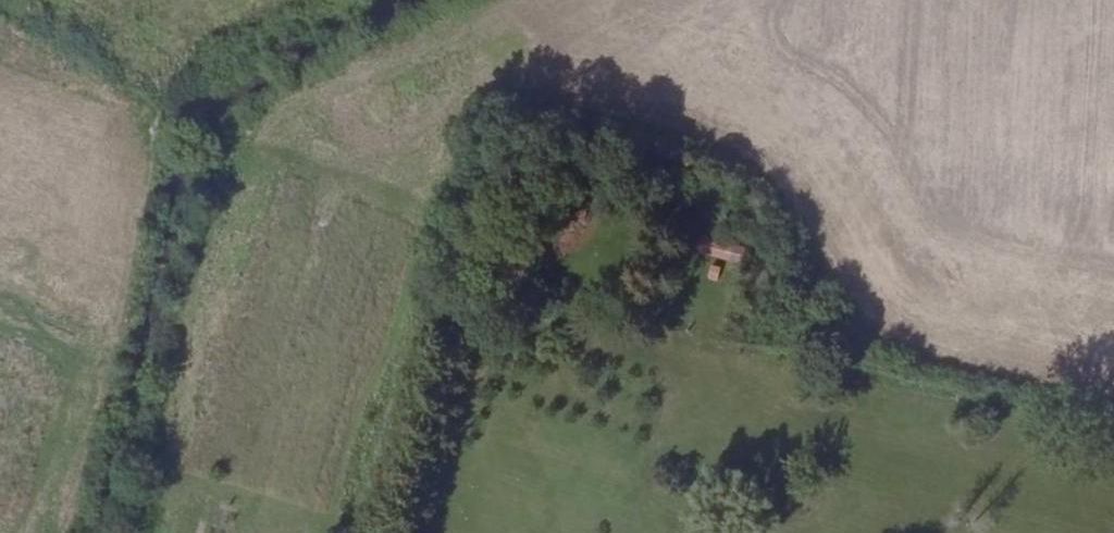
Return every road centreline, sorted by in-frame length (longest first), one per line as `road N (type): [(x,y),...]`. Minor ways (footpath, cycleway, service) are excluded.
road 1 (track): [(53,532),(163,107),(187,77),(345,0)]

